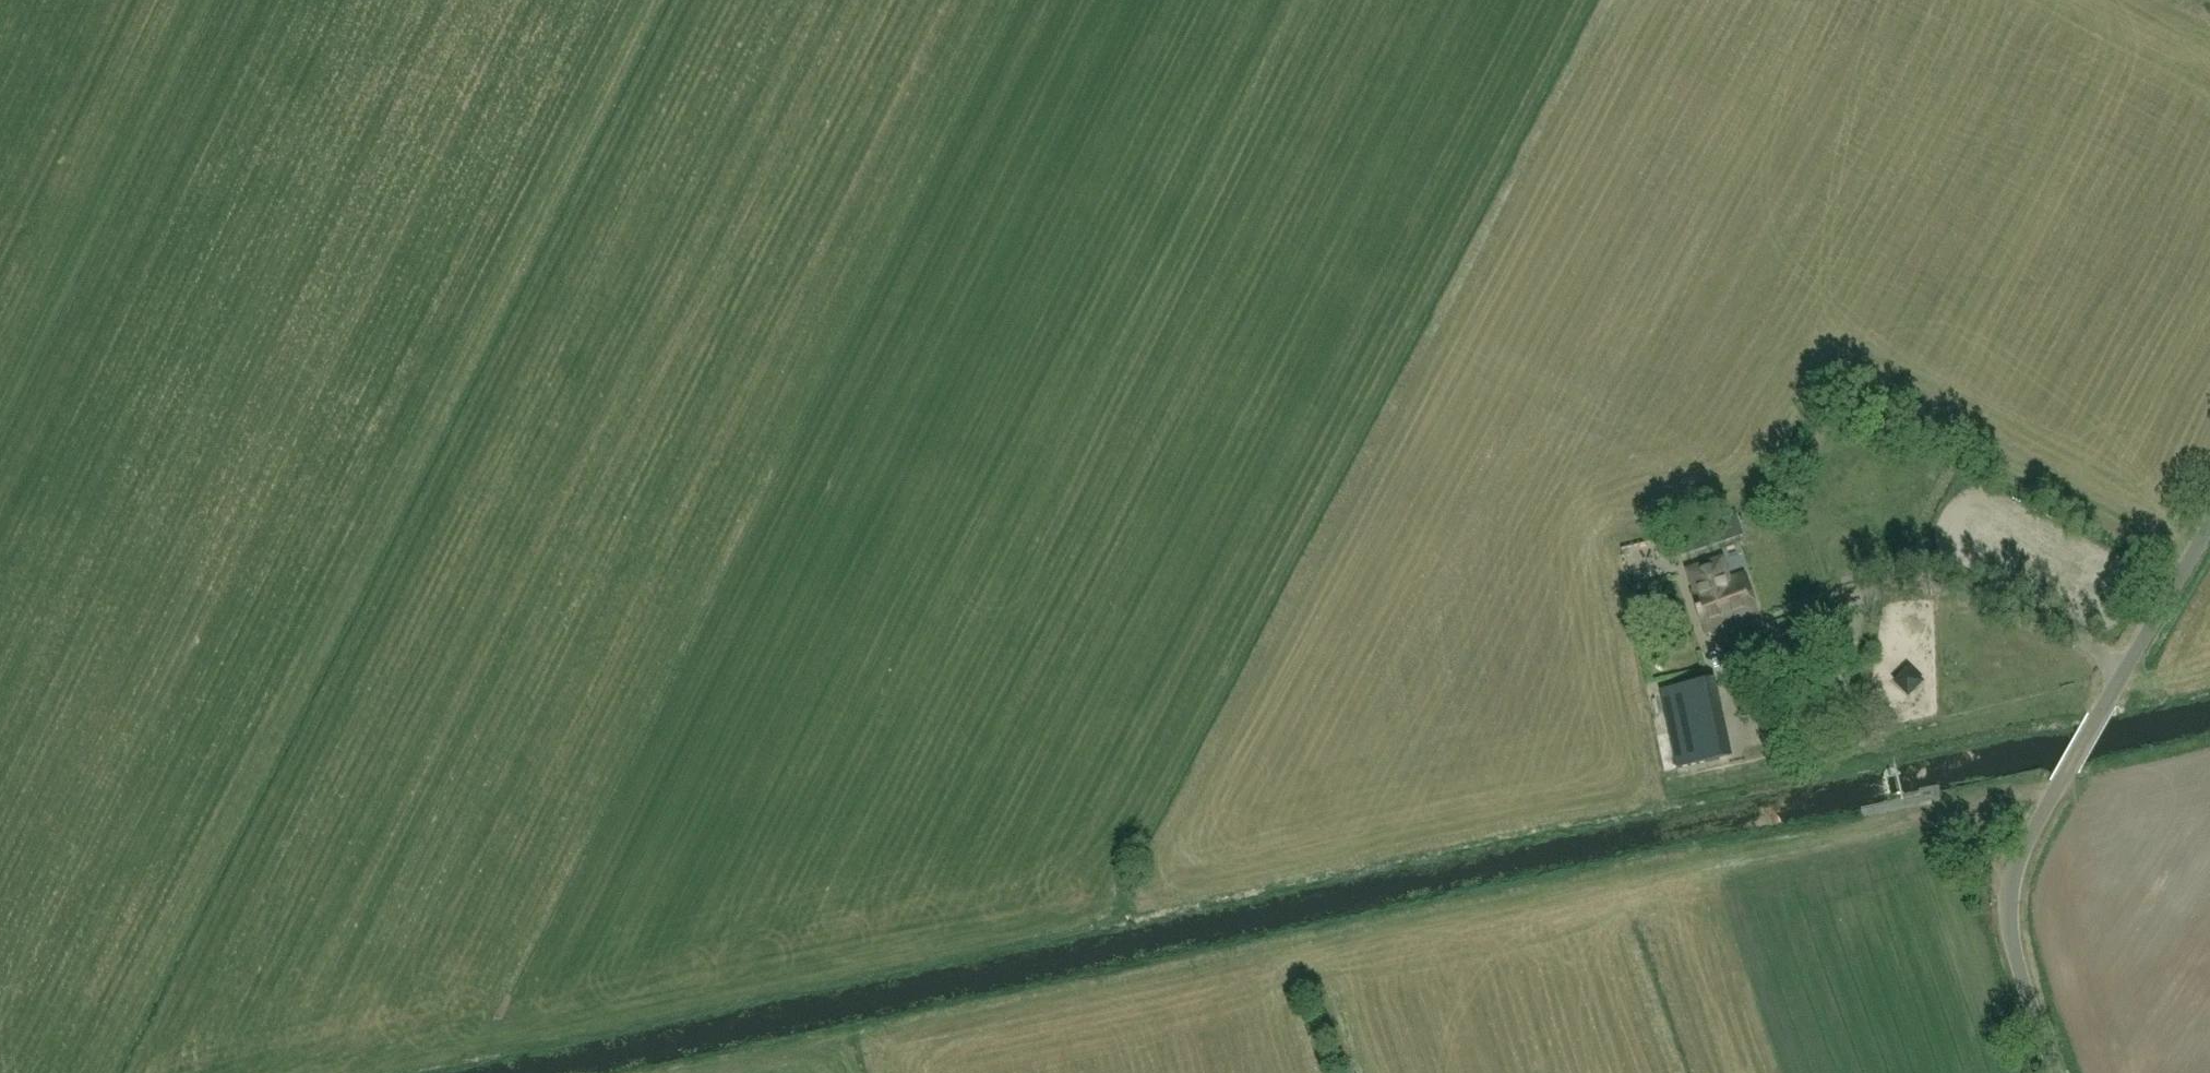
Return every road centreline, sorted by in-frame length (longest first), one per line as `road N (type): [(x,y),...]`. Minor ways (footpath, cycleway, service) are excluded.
road 1 (track): [(2059,785),(709,1072)]
road 2 (unclassified): [(2056,1072),(2010,940),(2011,887),(2024,847),(2209,529)]

